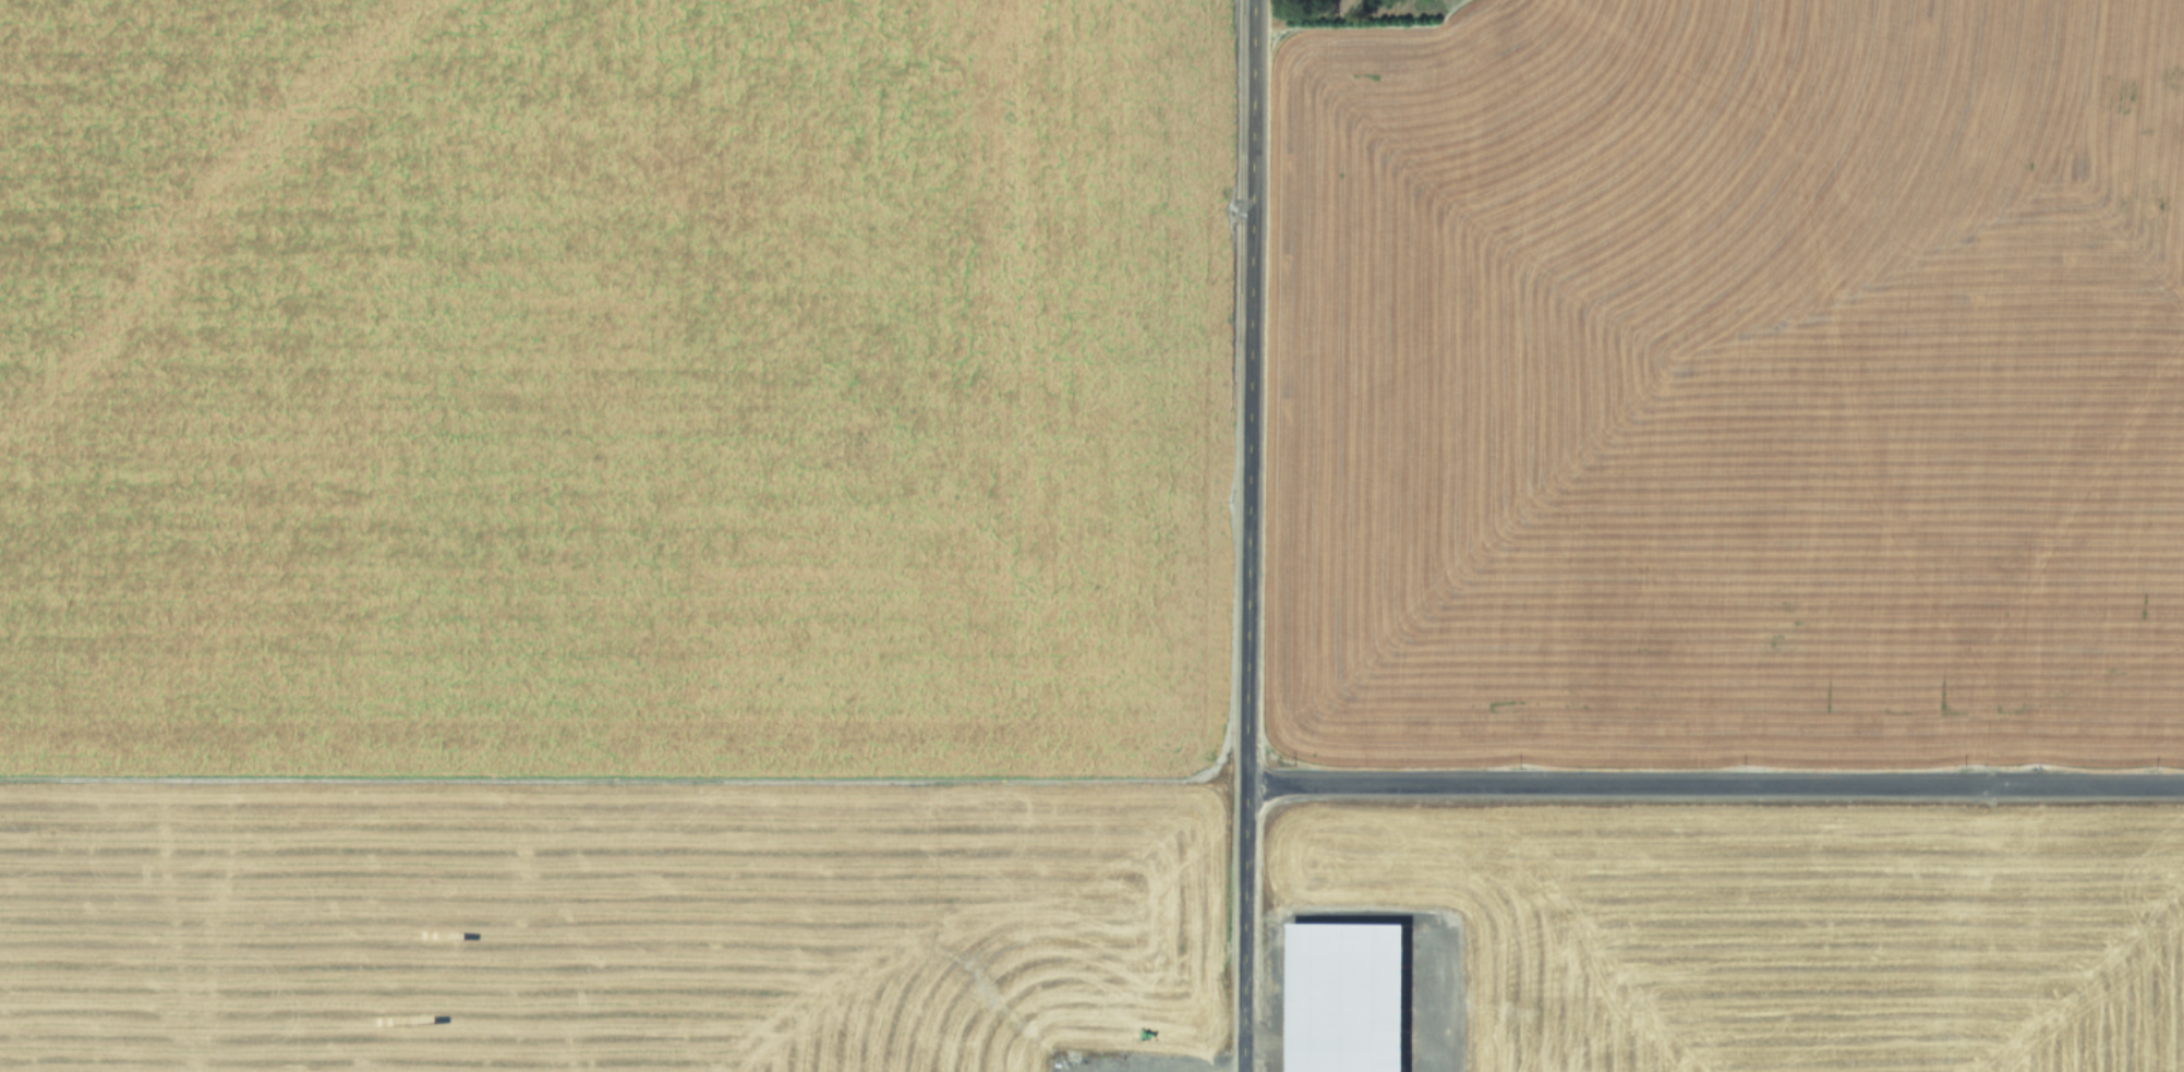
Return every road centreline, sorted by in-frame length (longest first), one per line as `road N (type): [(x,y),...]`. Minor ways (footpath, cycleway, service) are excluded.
road 1 (tertiary): [(1235,1071),(1246,0)]
road 2 (residential): [(1238,783),(2183,784)]

